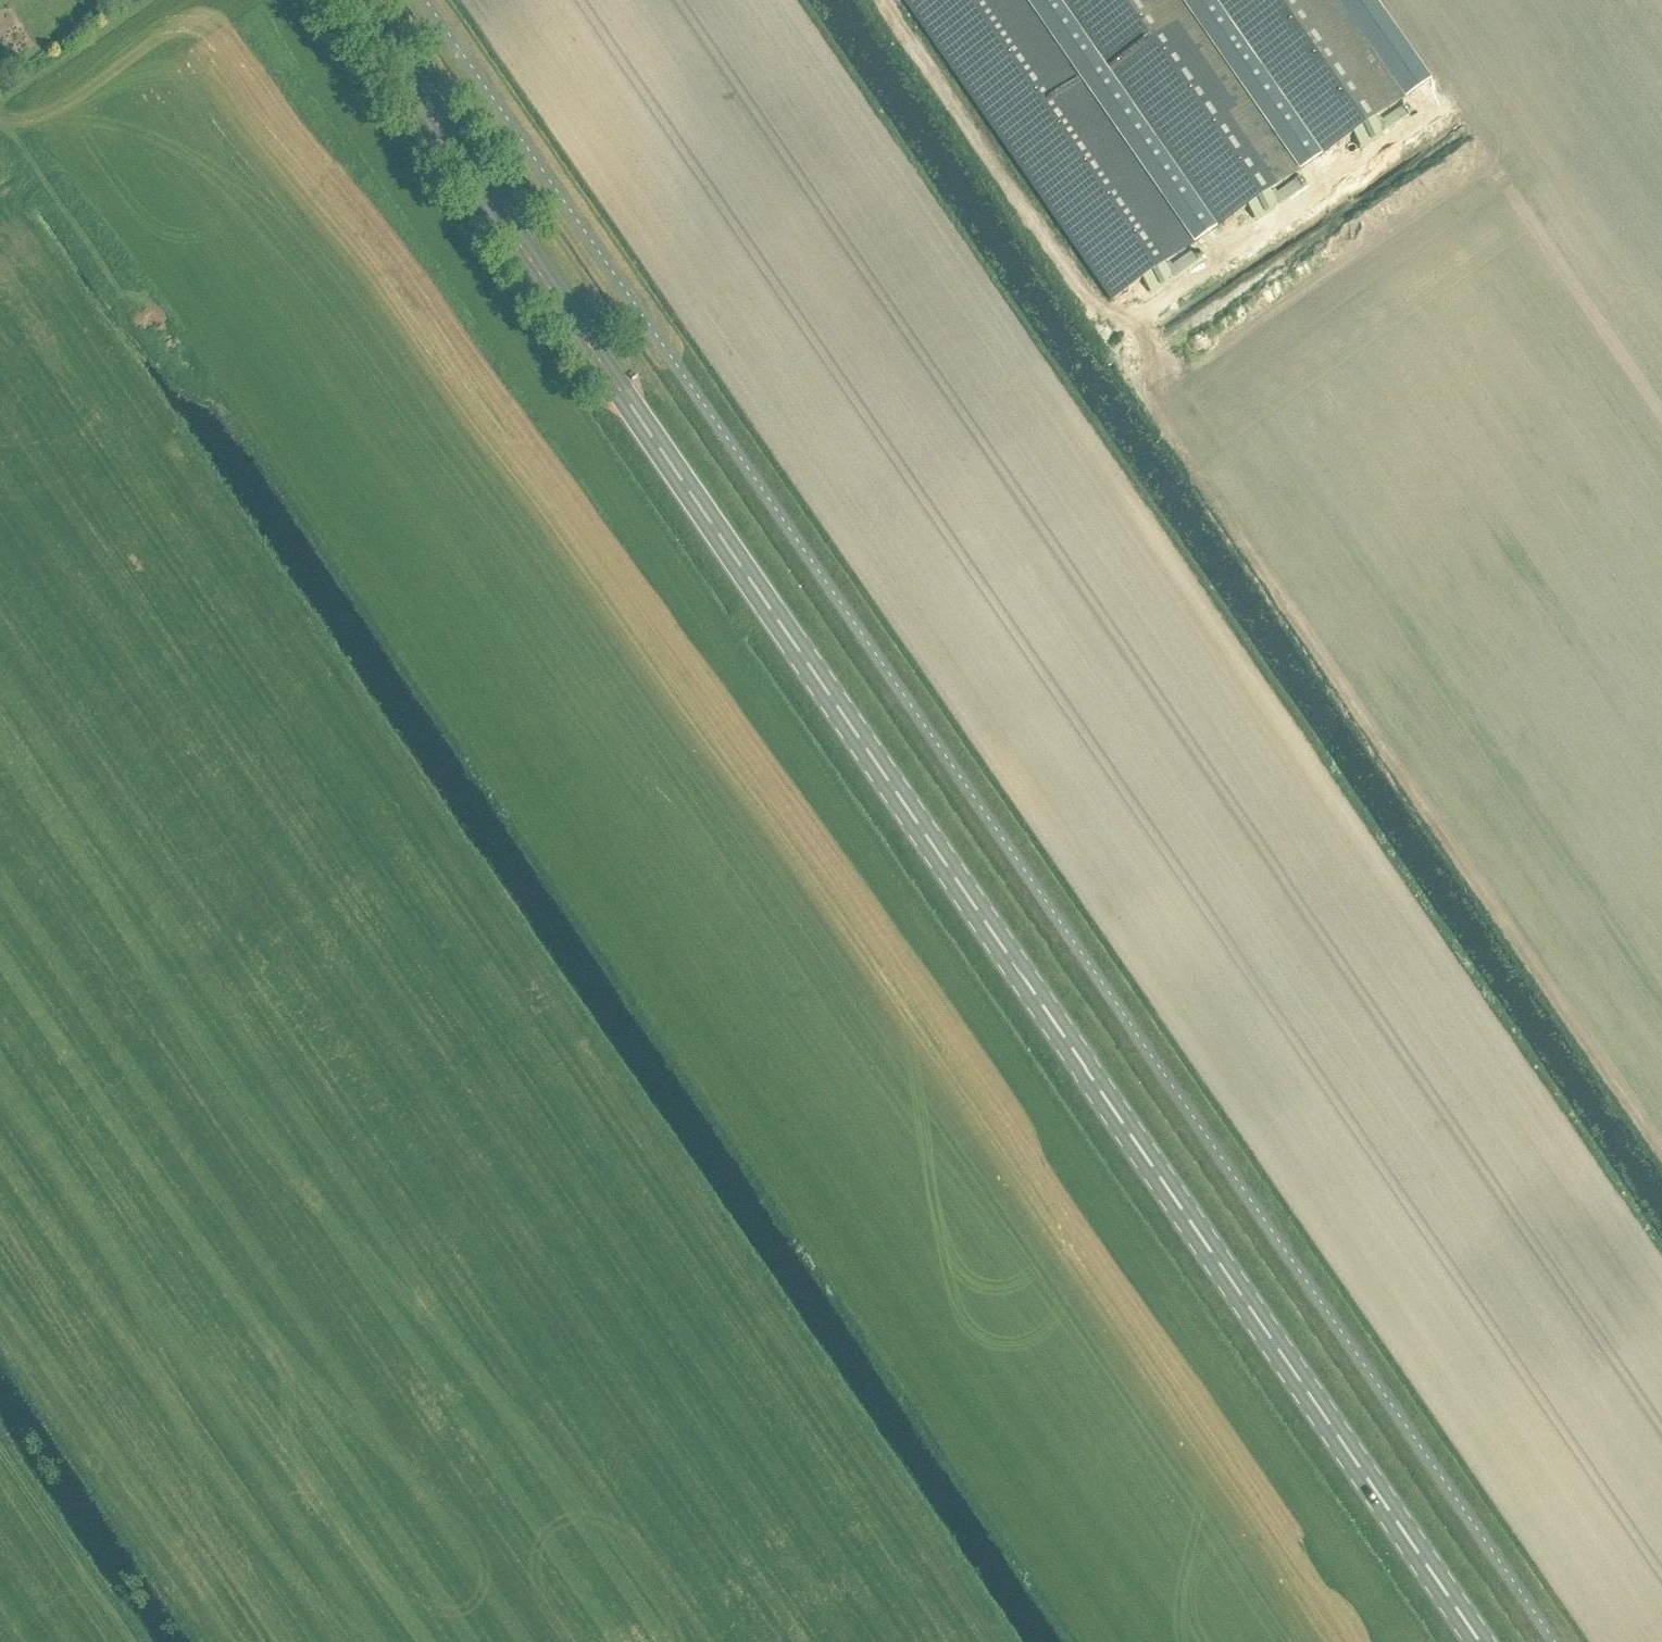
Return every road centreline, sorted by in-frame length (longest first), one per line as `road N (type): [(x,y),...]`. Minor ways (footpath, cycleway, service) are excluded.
road 1 (primary): [(1480,1641),(350,0)]
road 2 (track): [(883,0),(1093,300),(1122,314),(1147,341),(1154,379)]

